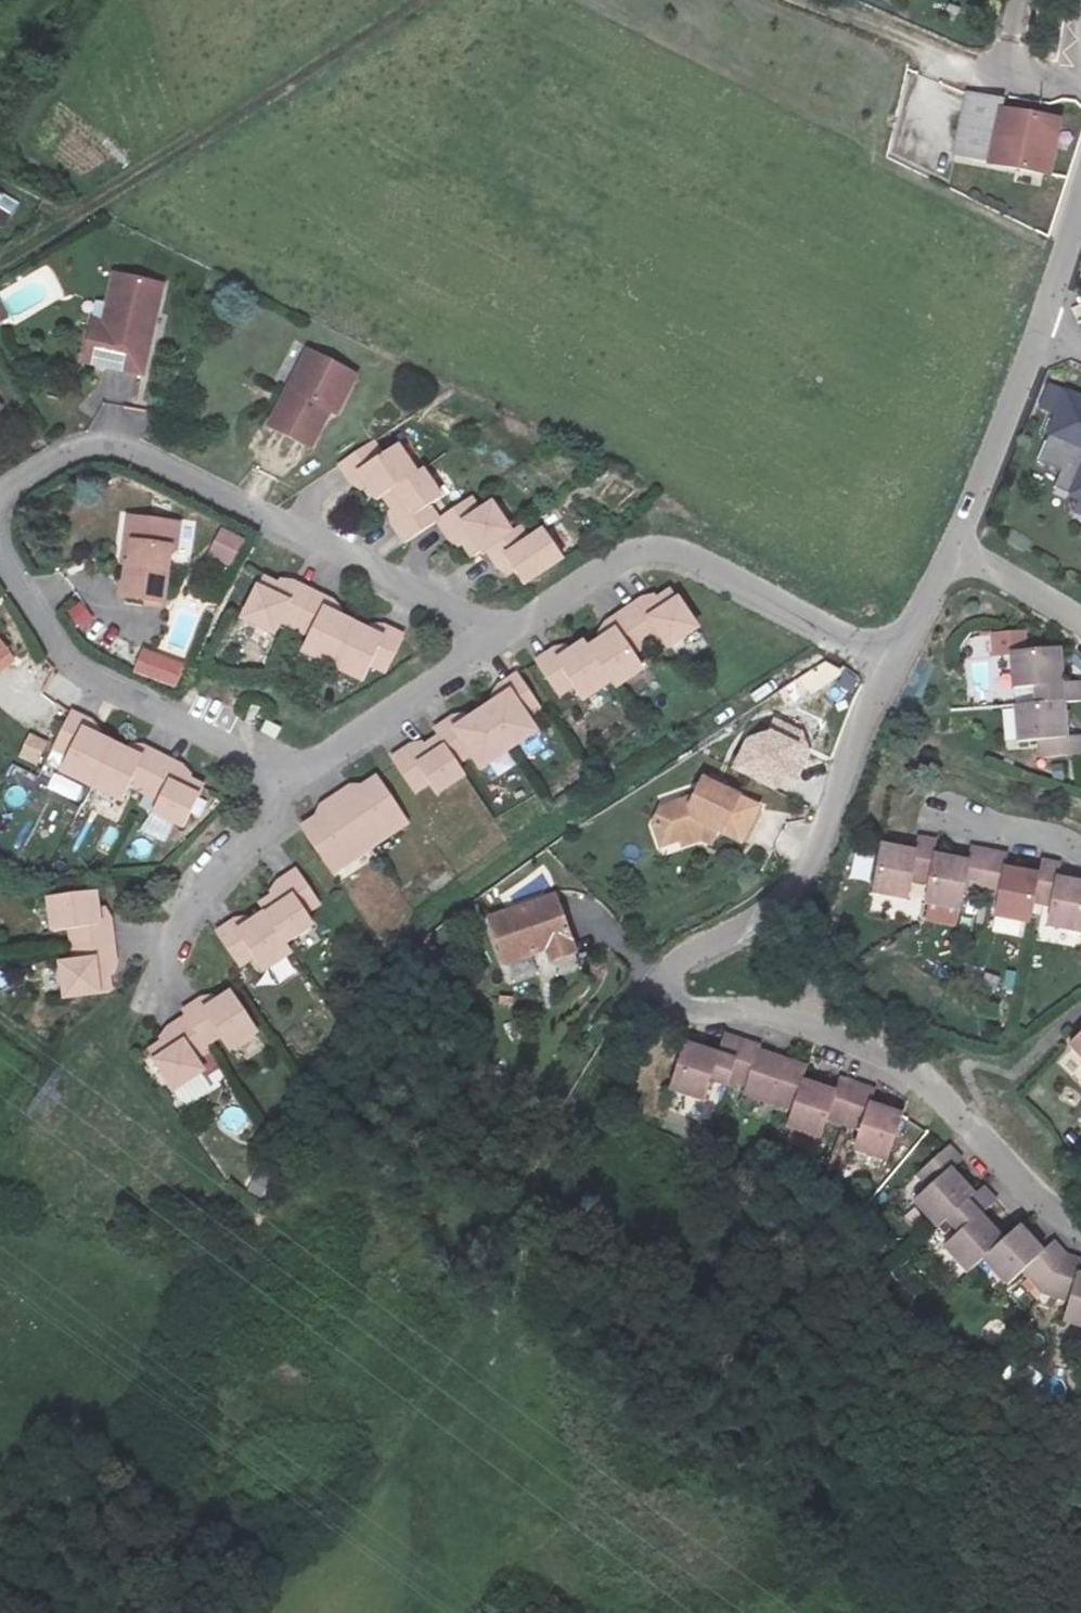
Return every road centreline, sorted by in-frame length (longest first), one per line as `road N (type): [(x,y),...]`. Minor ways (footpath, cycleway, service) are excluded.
road 1 (residential): [(886,667),(808,870),(768,908),(669,967),(655,990),(682,1007),(816,1021),(922,1083),(1059,1225),(1080,1232)]
road 2 (track): [(655,990),(554,1152),(425,1427),(402,1533),(399,1612)]
road 3 (residential): [(0,493),(76,448),(108,445),(500,640)]
road 4 (track): [(828,637),(415,925)]
road 5 (track): [(0,270),(395,0)]
road 6 (track): [(160,947),(114,1021),(69,1139),(53,1269),(0,1349)]
road 7 (residential): [(886,667),(666,553),(602,573),(500,640)]
road 8 (residential): [(1080,199),(1040,329),(950,555)]
road 9 (residential): [(285,780),(67,667),(0,555)]
road 10 (residential): [(500,640),(285,780)]
road 11 (unclassified): [(1080,59),(1039,80),(871,30)]
road 12 (residential): [(285,780),(251,844),(160,947)]
road 13 (residential): [(1080,621),(950,555)]
road 14 (residential): [(945,812),(1053,835),(1080,850)]
road 15 (residential): [(950,555),(886,667)]

